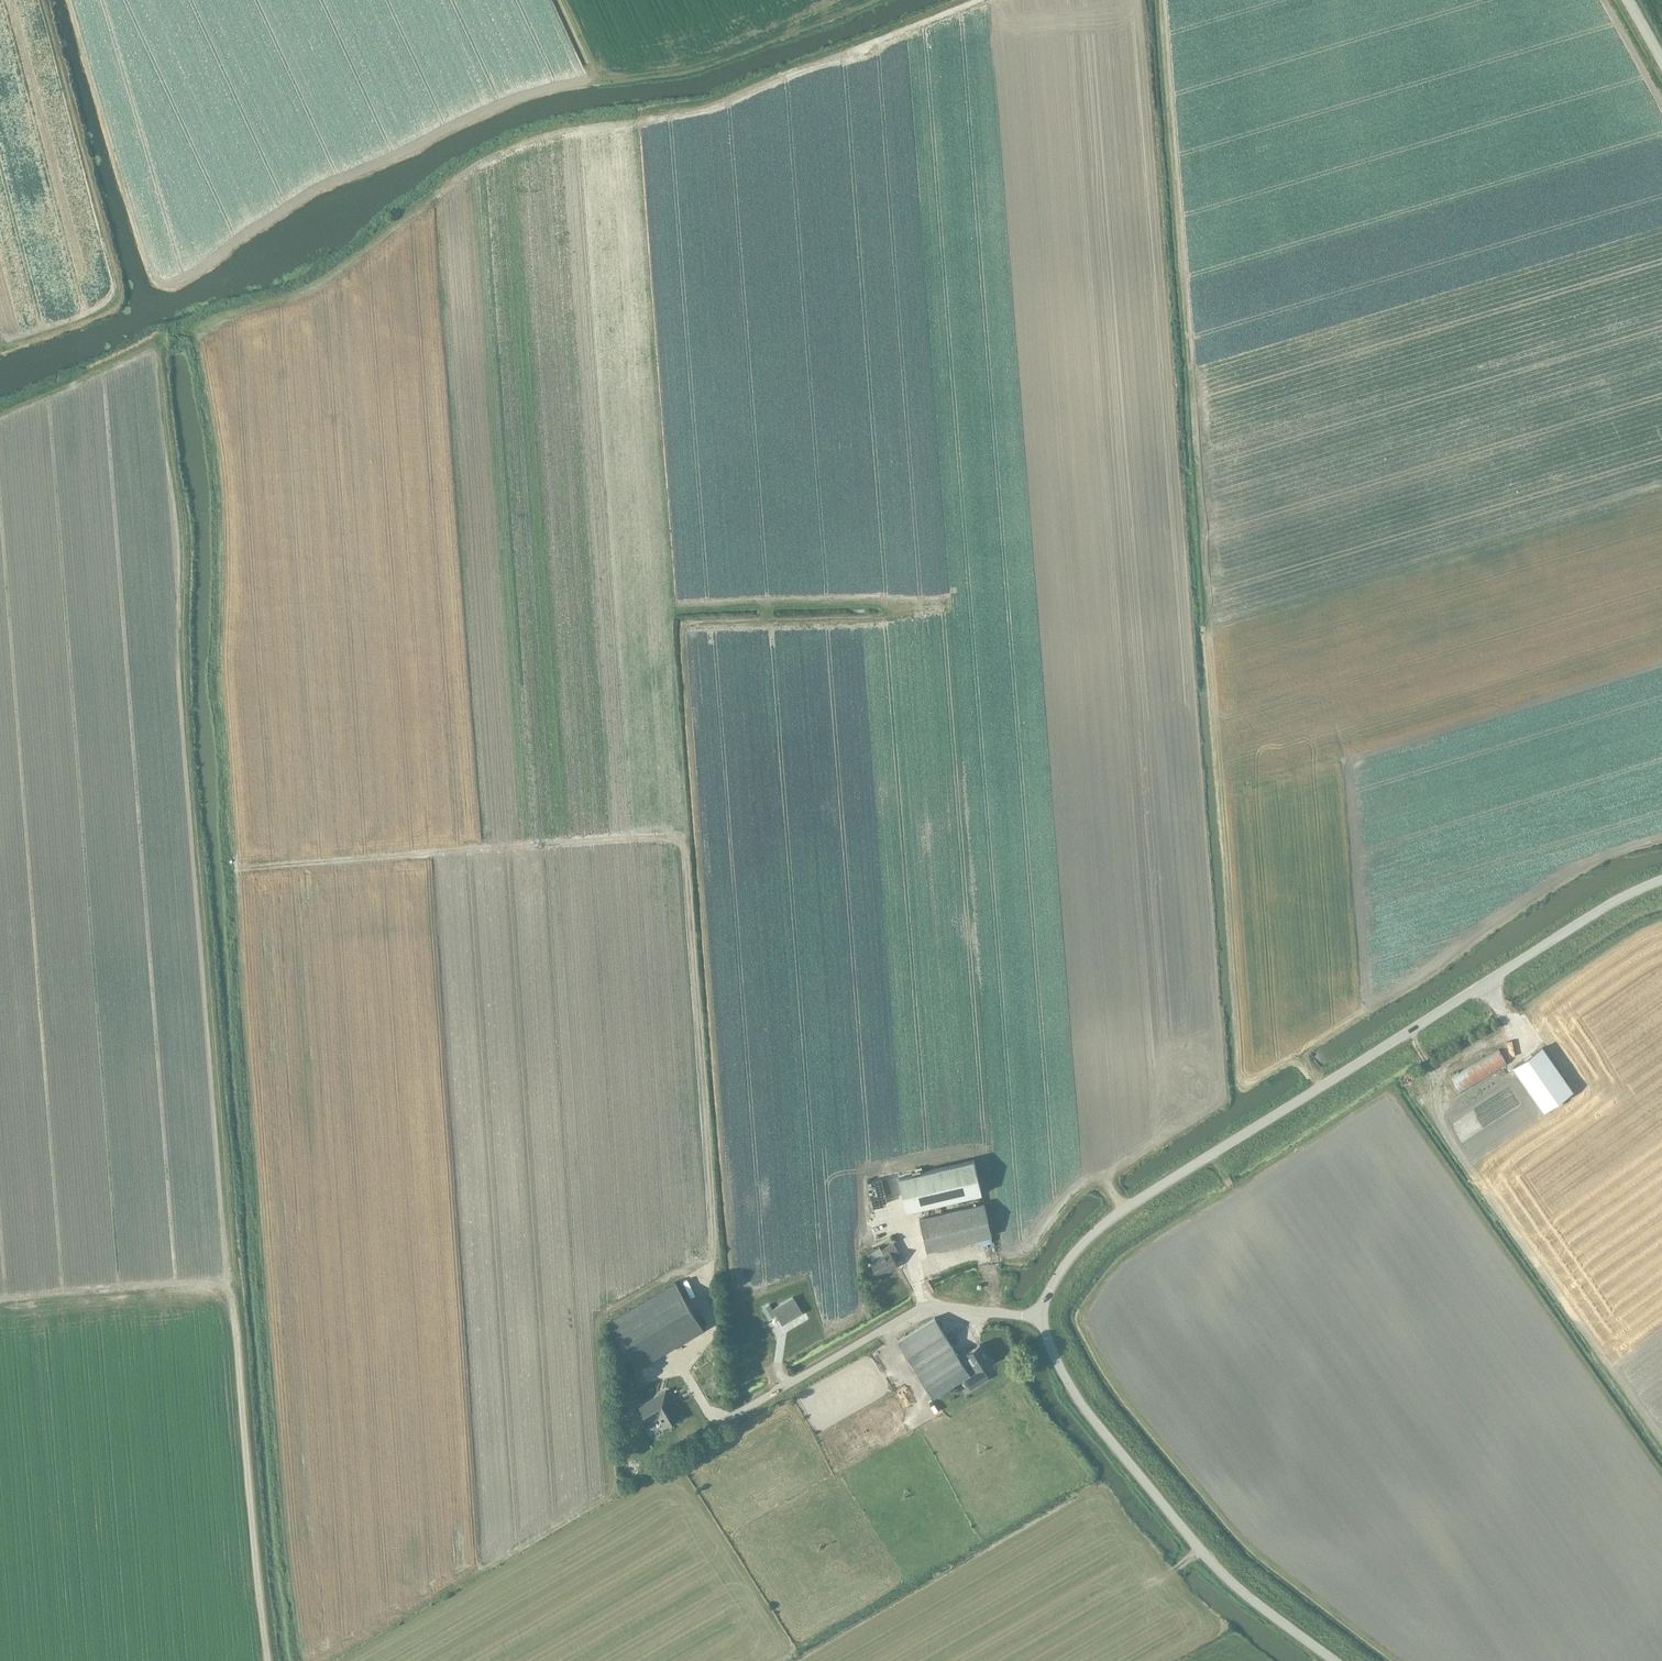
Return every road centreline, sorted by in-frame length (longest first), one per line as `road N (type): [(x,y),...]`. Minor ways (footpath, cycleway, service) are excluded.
road 1 (unclassified): [(1040,1316),(1073,1251),(1125,1205),(1632,888),(1661,879)]
road 2 (unclassified): [(1328,1660),(1233,1588),(1178,1527),(1072,1396),(1040,1316)]
road 3 (track): [(227,1294),(264,1660)]
road 4 (unclassified): [(732,1416),(911,1309),(1040,1316)]

